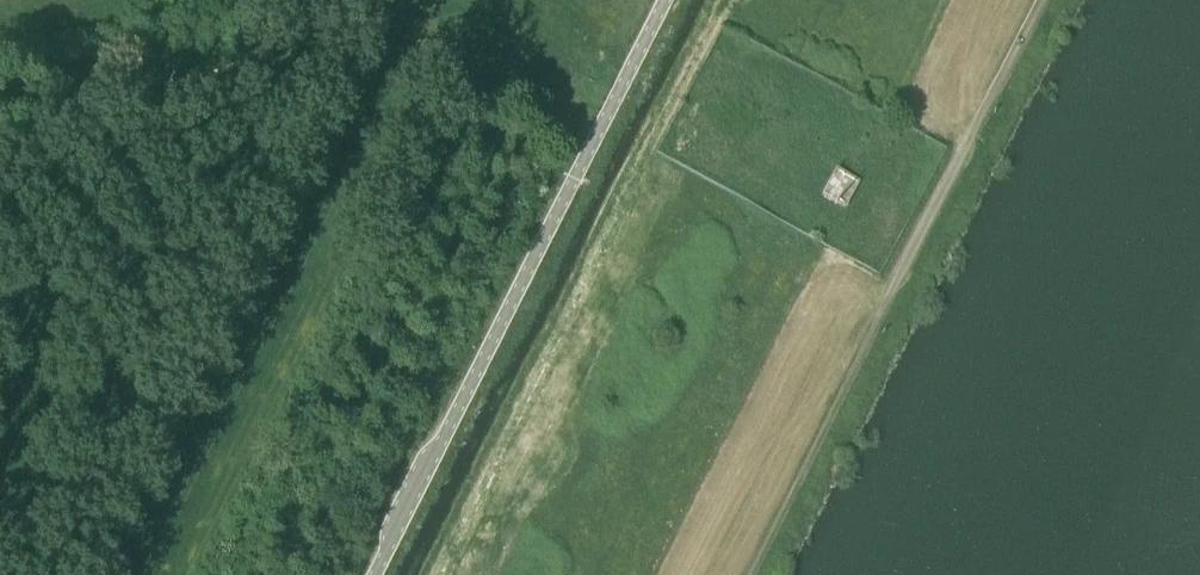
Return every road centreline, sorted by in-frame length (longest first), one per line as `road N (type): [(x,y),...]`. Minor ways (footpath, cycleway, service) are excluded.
road 1 (unclassified): [(381,574),(668,0)]

